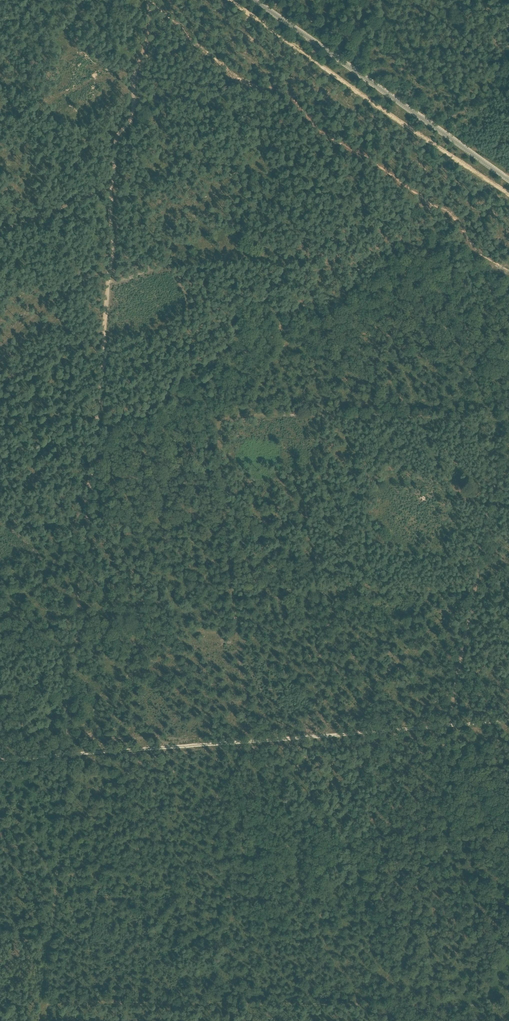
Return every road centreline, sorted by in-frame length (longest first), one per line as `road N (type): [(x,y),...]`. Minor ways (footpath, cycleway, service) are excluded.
road 1 (track): [(110,195),(67,755)]
road 2 (track): [(508,1011),(50,1002),(54,937)]
road 3 (track): [(0,760),(508,719)]
road 4 (tertiary): [(508,179),(252,0)]
road 5 (track): [(324,734),(508,552)]
road 6 (track): [(110,195),(115,141),(133,113),(133,81),(146,43),(149,0)]
road 7 (track): [(54,937),(67,755)]
road 8 (track): [(0,345),(110,270)]

